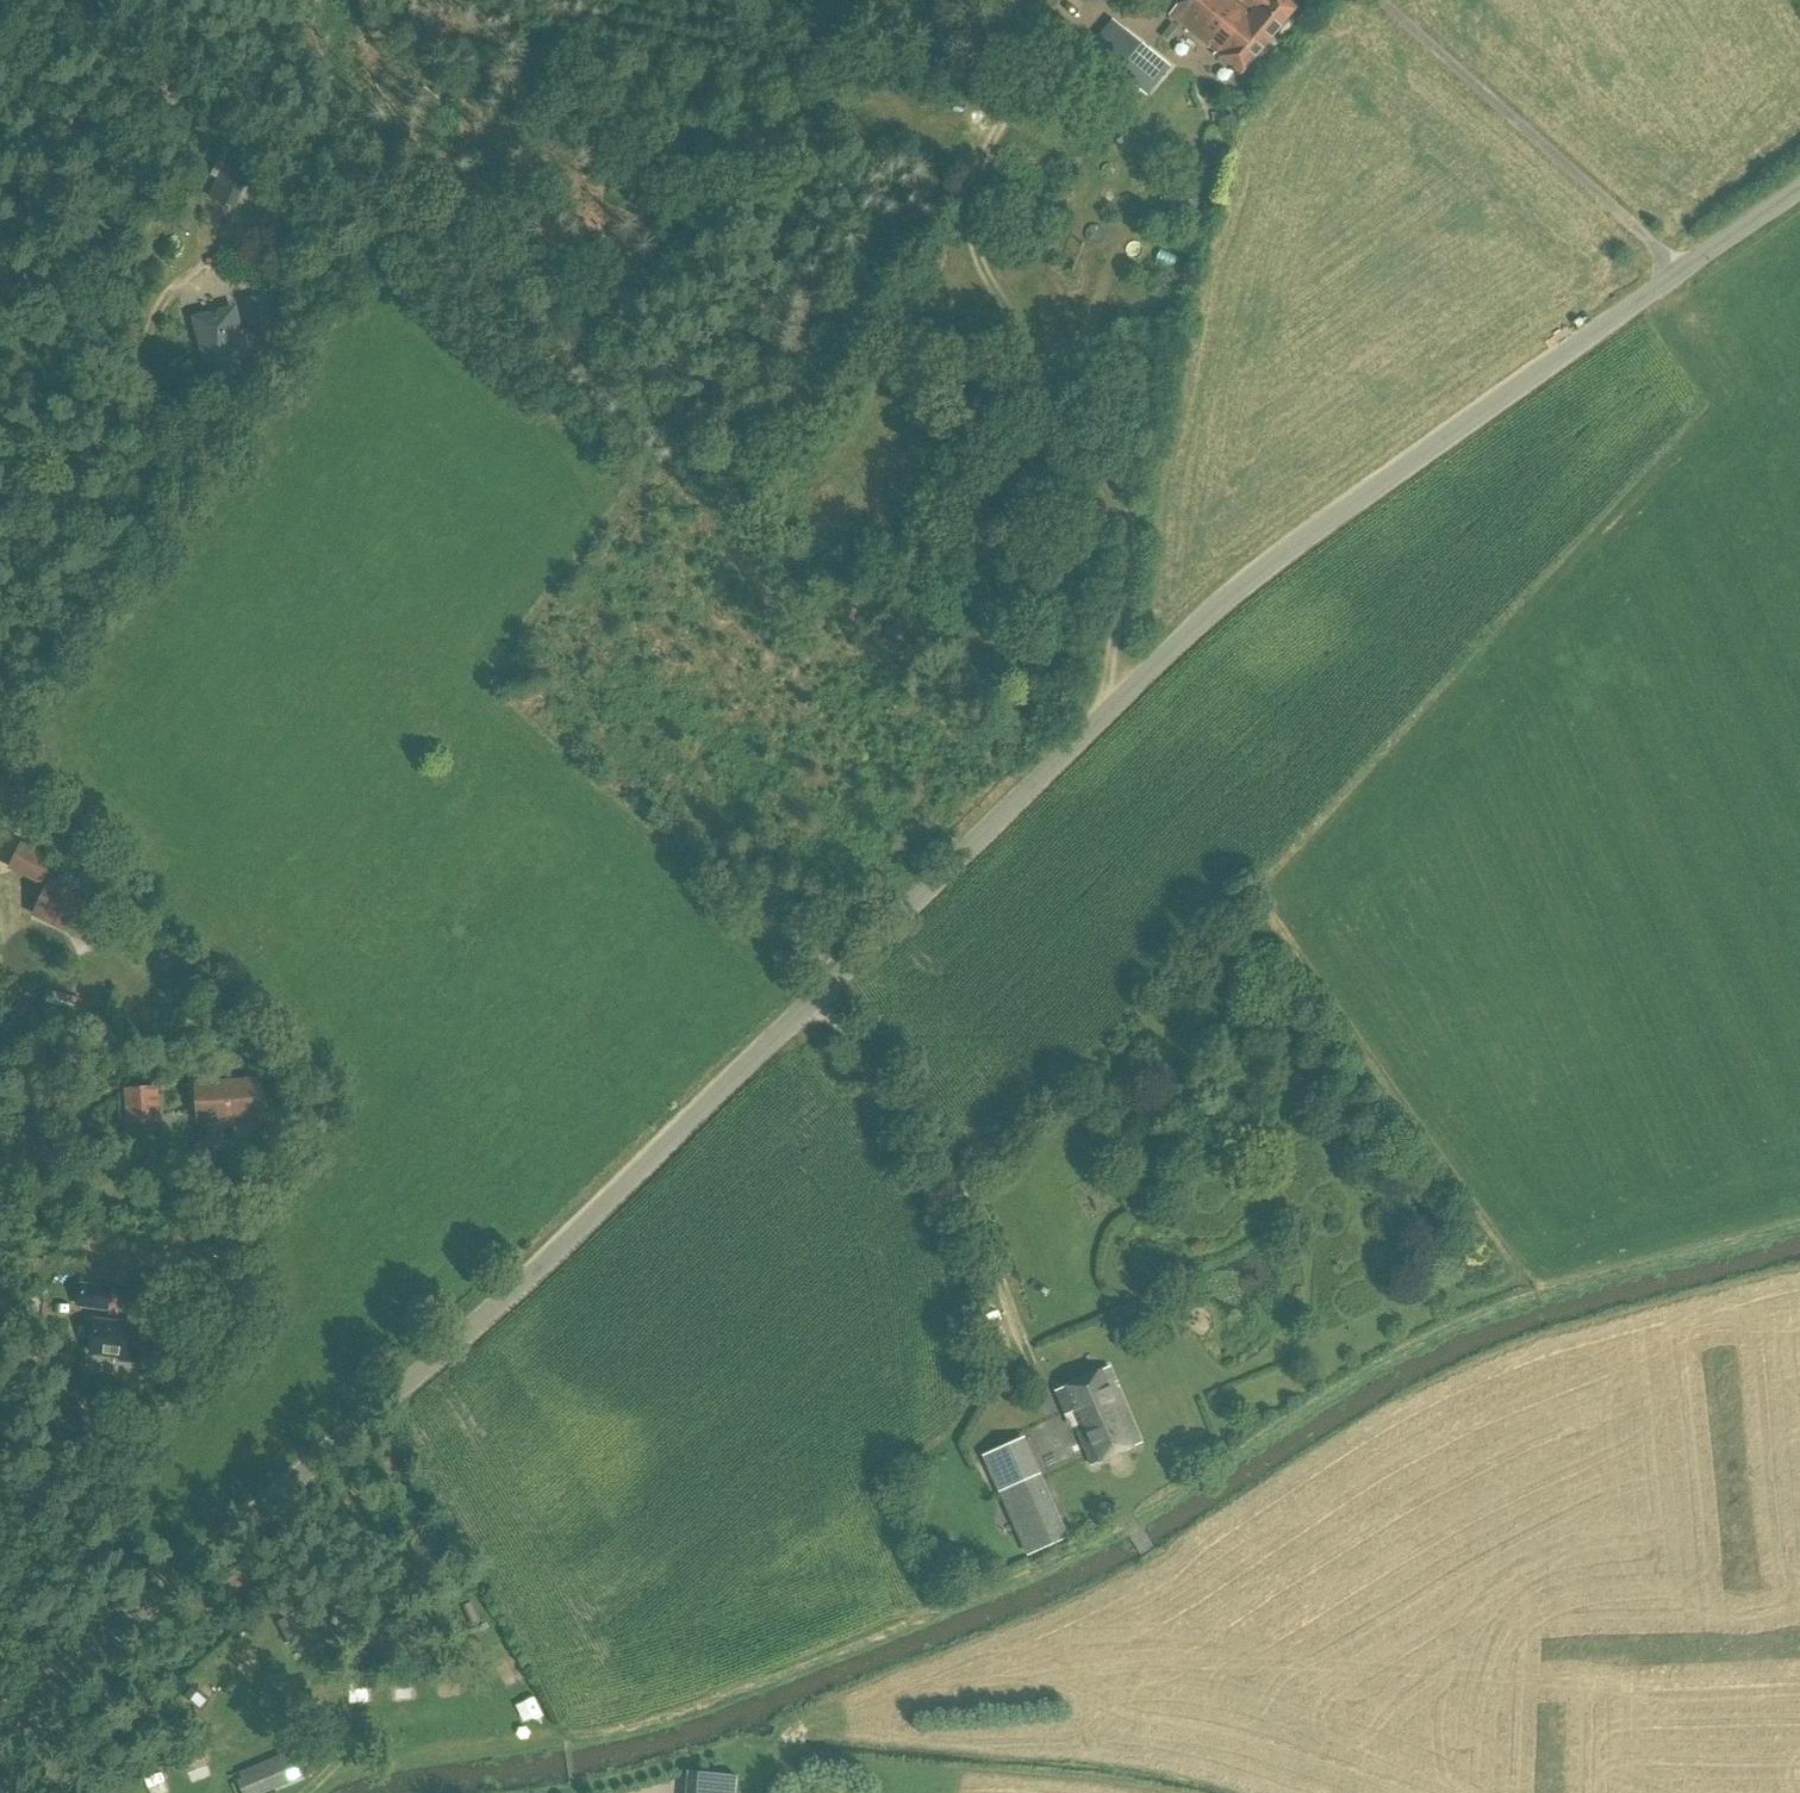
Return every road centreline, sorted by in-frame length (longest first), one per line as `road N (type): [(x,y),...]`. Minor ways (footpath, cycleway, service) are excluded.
road 1 (unclassified): [(0,1725),(137,1627),(530,1283),(1242,592),(1799,188)]
road 2 (track): [(316,0),(384,232),(425,282),(606,453),(611,493),(494,650),(504,697),(757,928),(836,982)]
road 3 (track): [(289,0),(0,691)]
road 4 (track): [(978,89),(707,32),(505,0)]
road 5 (track): [(312,1792),(347,1761),(565,1748)]
road 6 (track): [(817,1001),(980,1200)]
road 7 (track): [(0,1532),(11,1719)]

